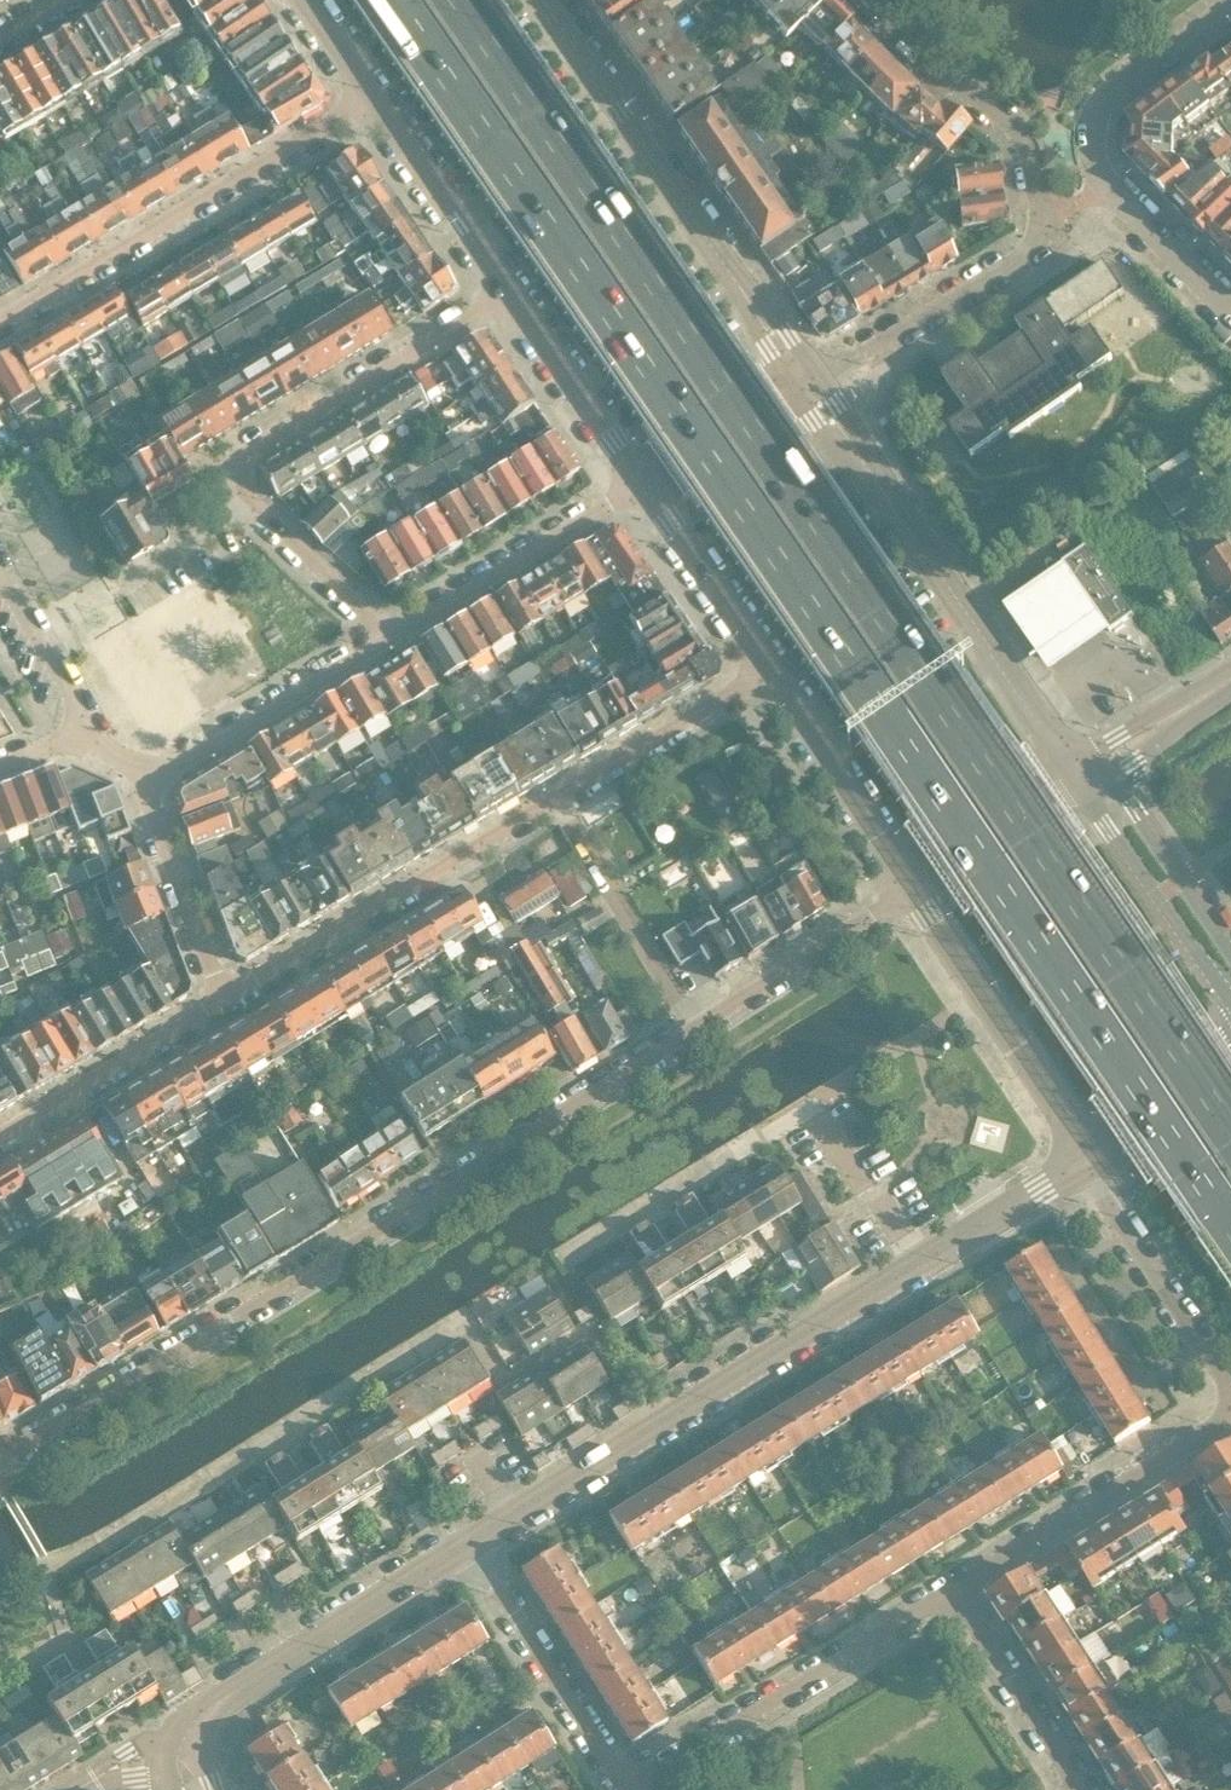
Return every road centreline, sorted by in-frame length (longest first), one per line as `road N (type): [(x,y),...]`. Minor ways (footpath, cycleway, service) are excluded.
road 1 (motorway): [(390,0),(1230,1225)]
road 2 (motorway): [(1230,1129),(461,0)]
road 3 (residential): [(0,1457),(349,1248),(915,884)]
road 4 (tertiary): [(474,1537),(1095,1157)]
road 5 (residential): [(770,667),(225,996)]
road 6 (residential): [(872,0),(1015,131),(1045,225),(1025,254),(860,355),(803,379)]
road 7 (residential): [(511,294),(242,455),(235,468),(246,495),(389,637)]
road 8 (tertiary): [(1070,756),(803,379)]
road 9 (tertiary): [(803,379),(542,0)]
road 10 (residential): [(371,93),(0,318)]
road 11 (residential): [(1230,313),(1109,188),(1093,135),(1102,104),(1129,77),(1230,0)]
road 12 (residential): [(629,1789),(951,1591)]
road 13 (tertiary): [(181,1745),(194,1720),(221,1699),(474,1537)]
road 14 (residential): [(951,1591),(1230,1415)]
road 15 (tertiary): [(1095,1157),(915,884)]
road 16 (residential): [(389,637),(648,487)]
road 17 (residential): [(474,1537),(628,1789)]
road 18 (residential): [(145,769),(171,770),(389,637)]
road 19 (residential): [(1230,1384),(1106,1203),(1095,1157)]
road 20 (residential): [(225,996),(0,1135)]
road 21 (tertiary): [(1079,787),(1230,1001)]
road 22 (tertiary): [(915,884),(770,667)]
road 23 (tertiary): [(511,294),(371,93)]
road 24 (residential): [(225,996),(150,810),(145,769)]
road 25 (tertiary): [(648,487),(511,294)]
road 26 (residential): [(951,1591),(1079,1789)]
road 27 (tertiary): [(1230,956),(1104,773)]
road 28 (tertiary): [(770,667),(648,487)]
road 29 (tertiary): [(1070,756),(925,851),(915,884)]
road 30 (residential): [(803,379),(752,391),(668,447),(648,487)]
road 31 (residential): [(648,487),(686,473),(769,416),(803,379)]
road 32 (tertiary): [(915,884),(1079,787)]
road 33 (tertiary): [(1230,1047),(1126,1119),(1095,1157)]
road 34 (residential): [(0,577),(84,729)]
road 35 (tertiary): [(1095,1157),(1142,1144),(1230,1082)]
road 36 (tertiary): [(1186,709),(1070,756)]

